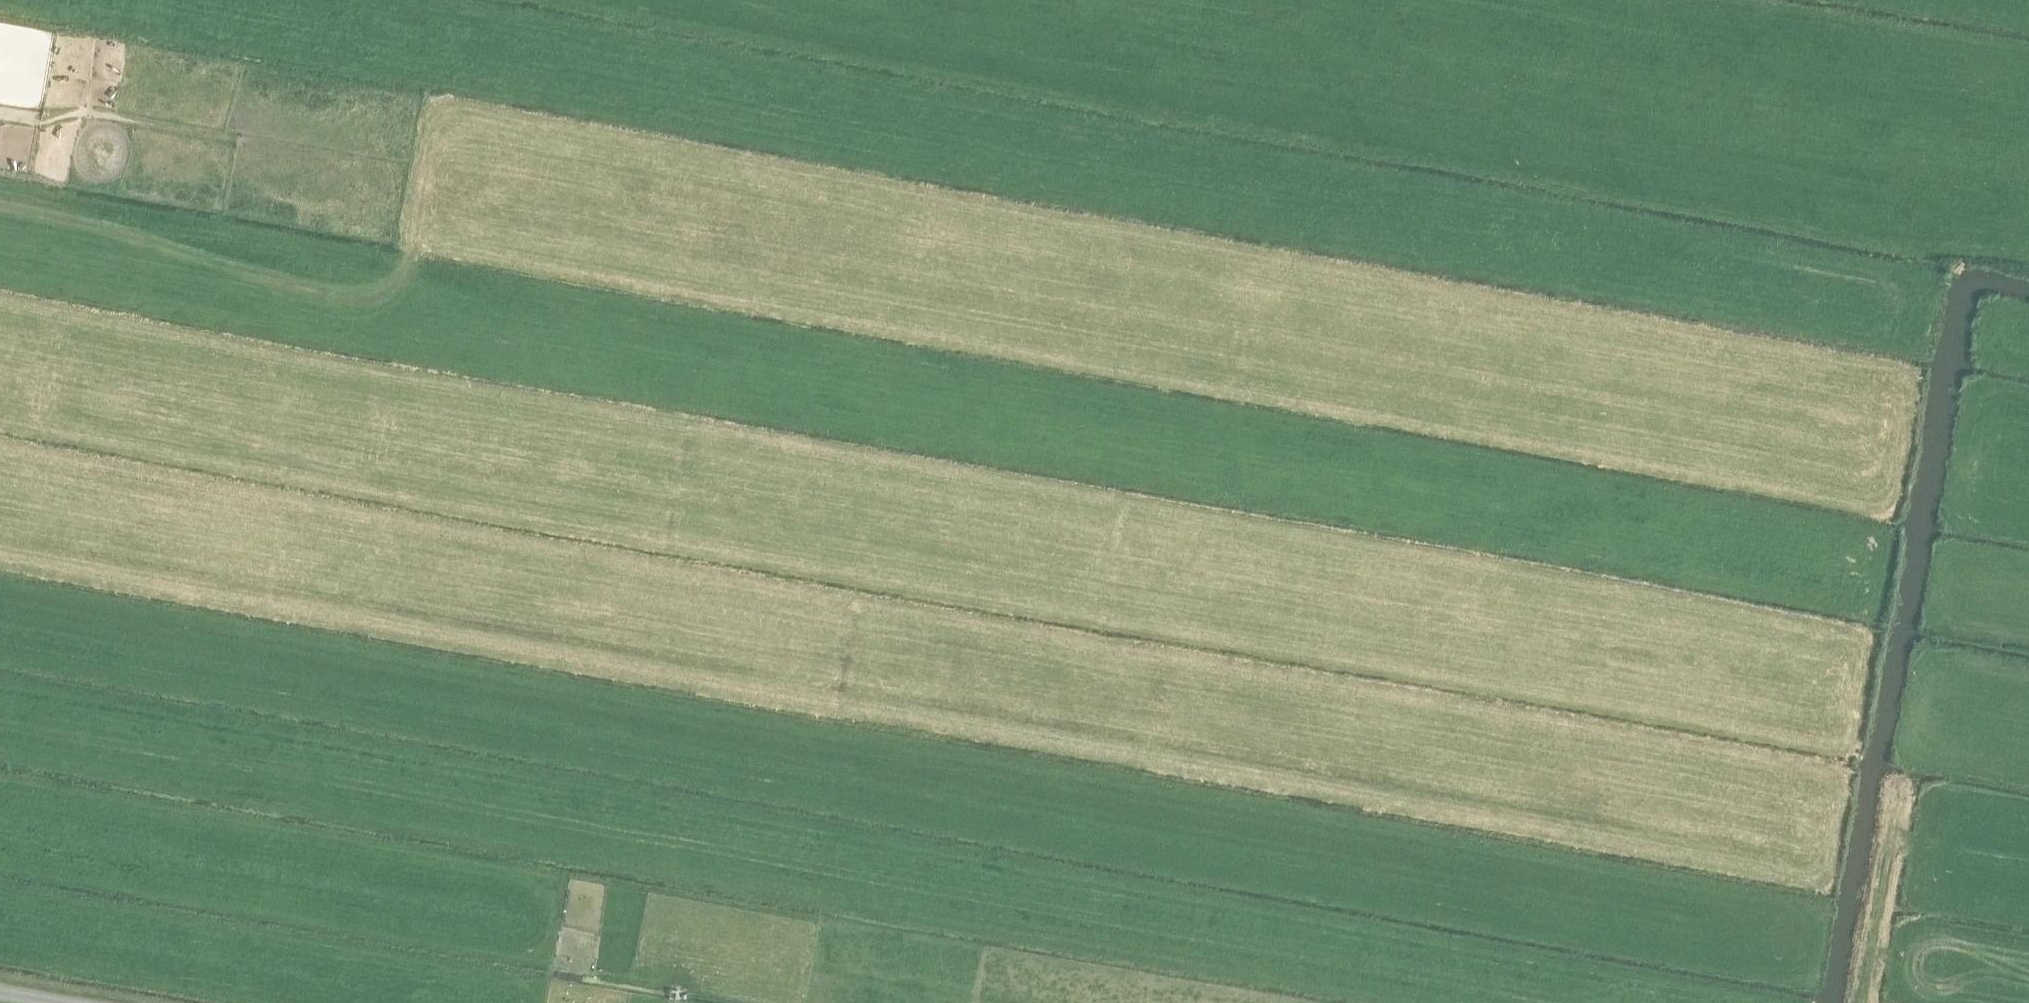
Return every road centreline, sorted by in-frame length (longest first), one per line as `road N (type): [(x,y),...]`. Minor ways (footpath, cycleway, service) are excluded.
road 1 (track): [(1894,833),(1864,1002)]

